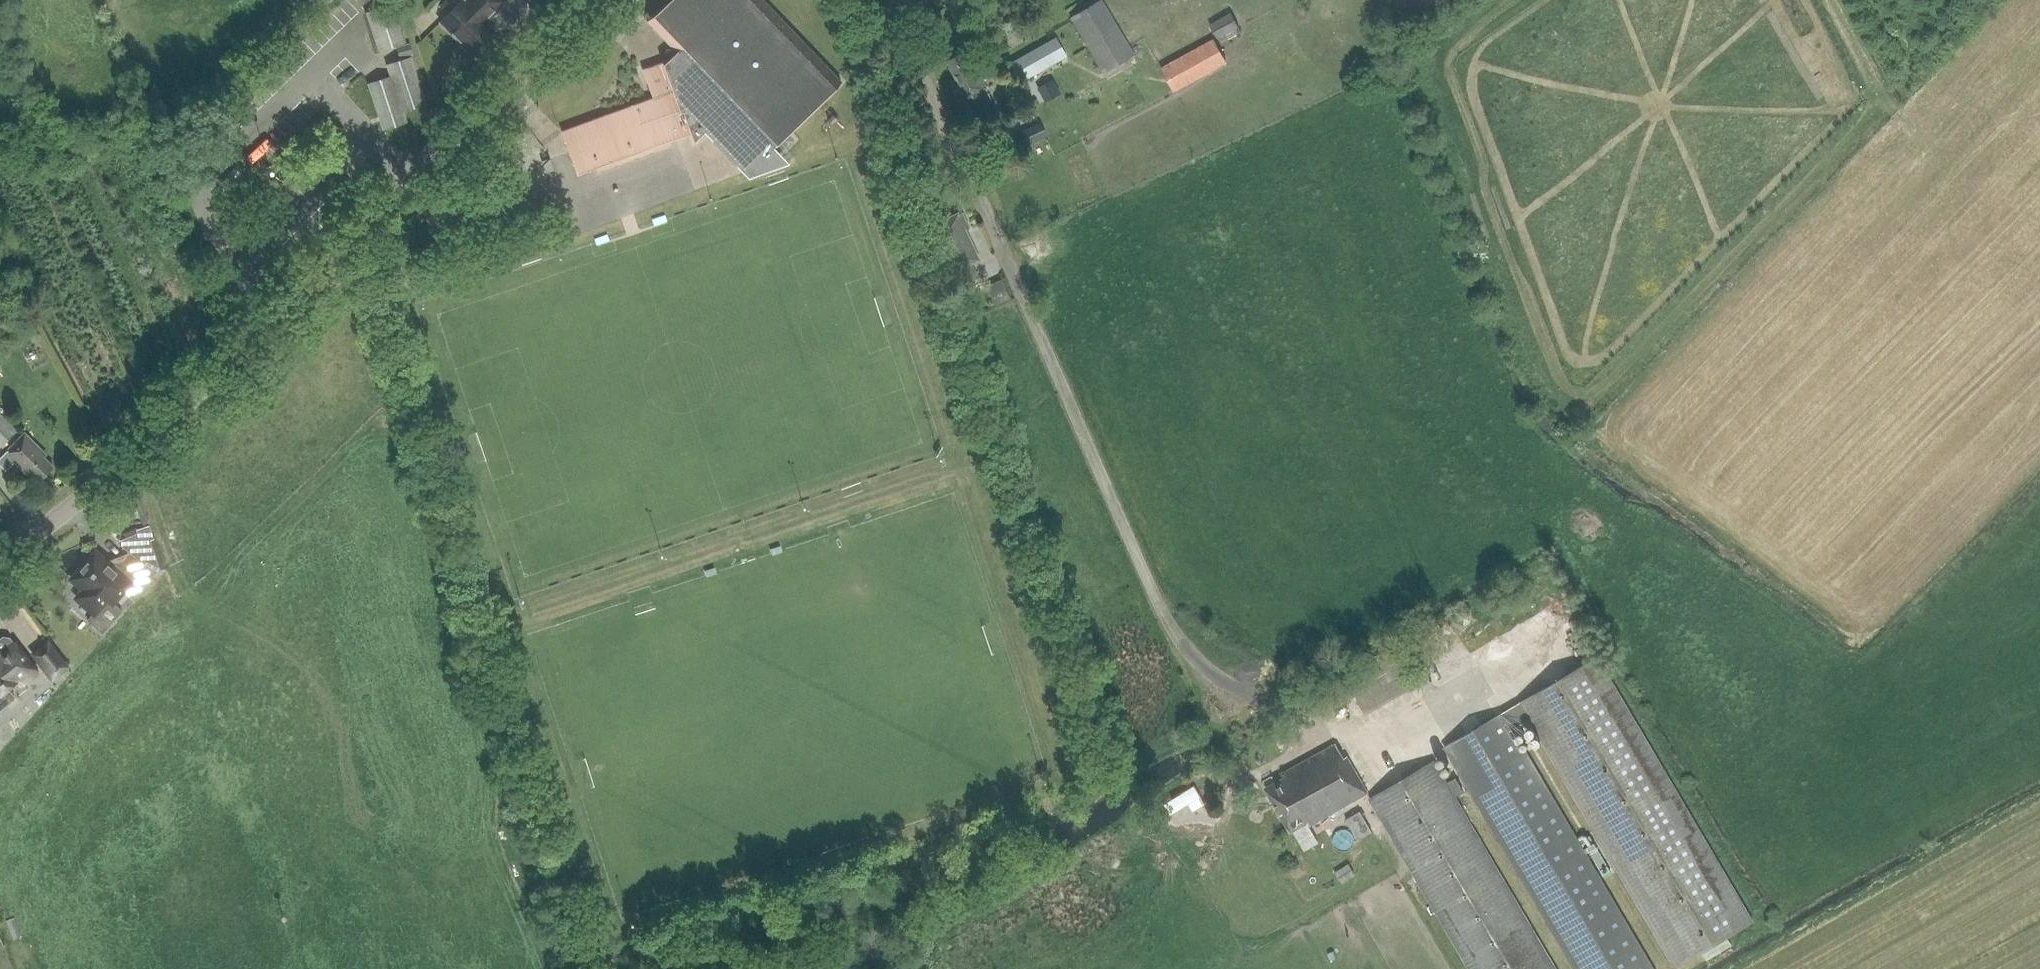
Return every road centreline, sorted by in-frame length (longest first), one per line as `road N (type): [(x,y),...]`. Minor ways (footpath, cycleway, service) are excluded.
road 1 (tertiary): [(0,562),(170,417),(594,0)]
road 2 (track): [(870,0),(917,63),(1154,594),(1230,711)]

